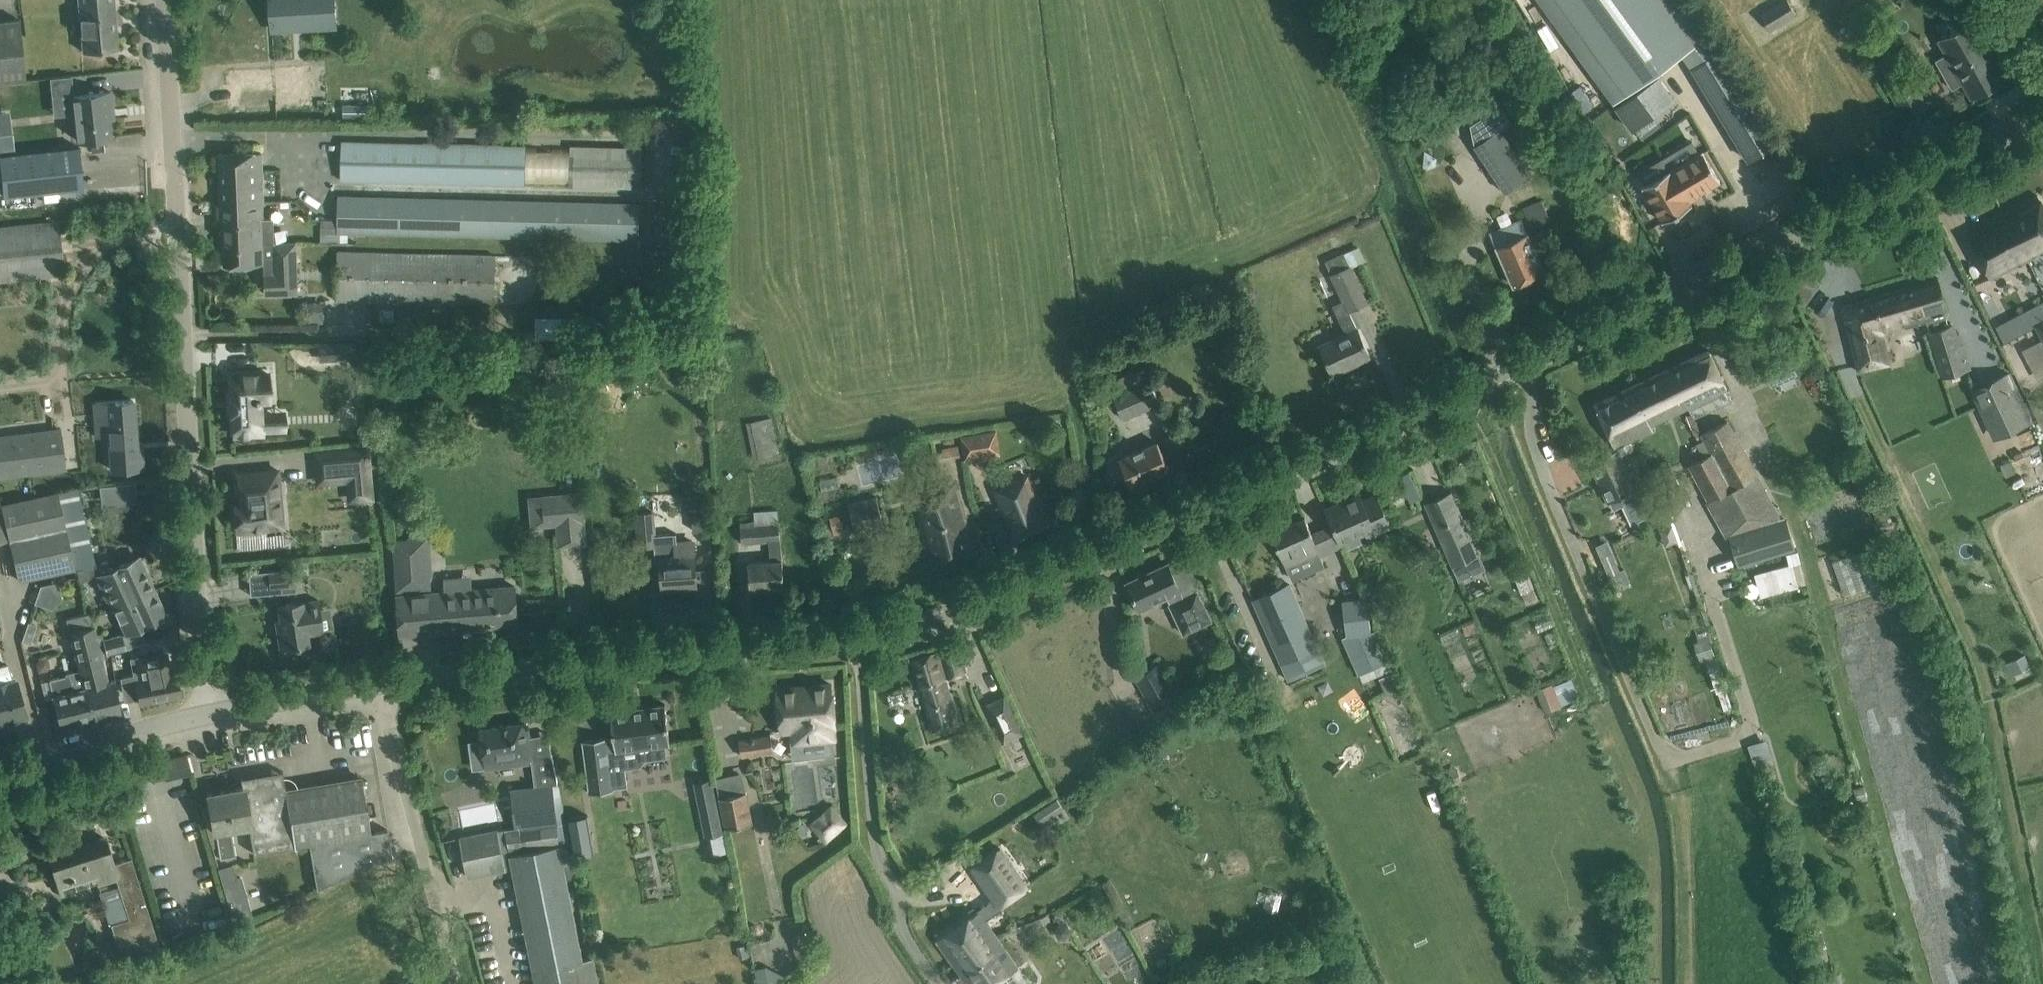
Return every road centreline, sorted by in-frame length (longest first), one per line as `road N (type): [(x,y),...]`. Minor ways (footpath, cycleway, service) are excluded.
road 1 (tertiary): [(376,680),(445,667),(772,640),(927,609),(1029,573),(1525,362),(2042,119)]
road 2 (unclassified): [(196,707),(158,0)]
road 3 (unclassified): [(451,983),(376,680)]
road 4 (tertiary): [(0,757),(146,711),(196,707)]
road 5 (tertiary): [(196,707),(376,680)]

